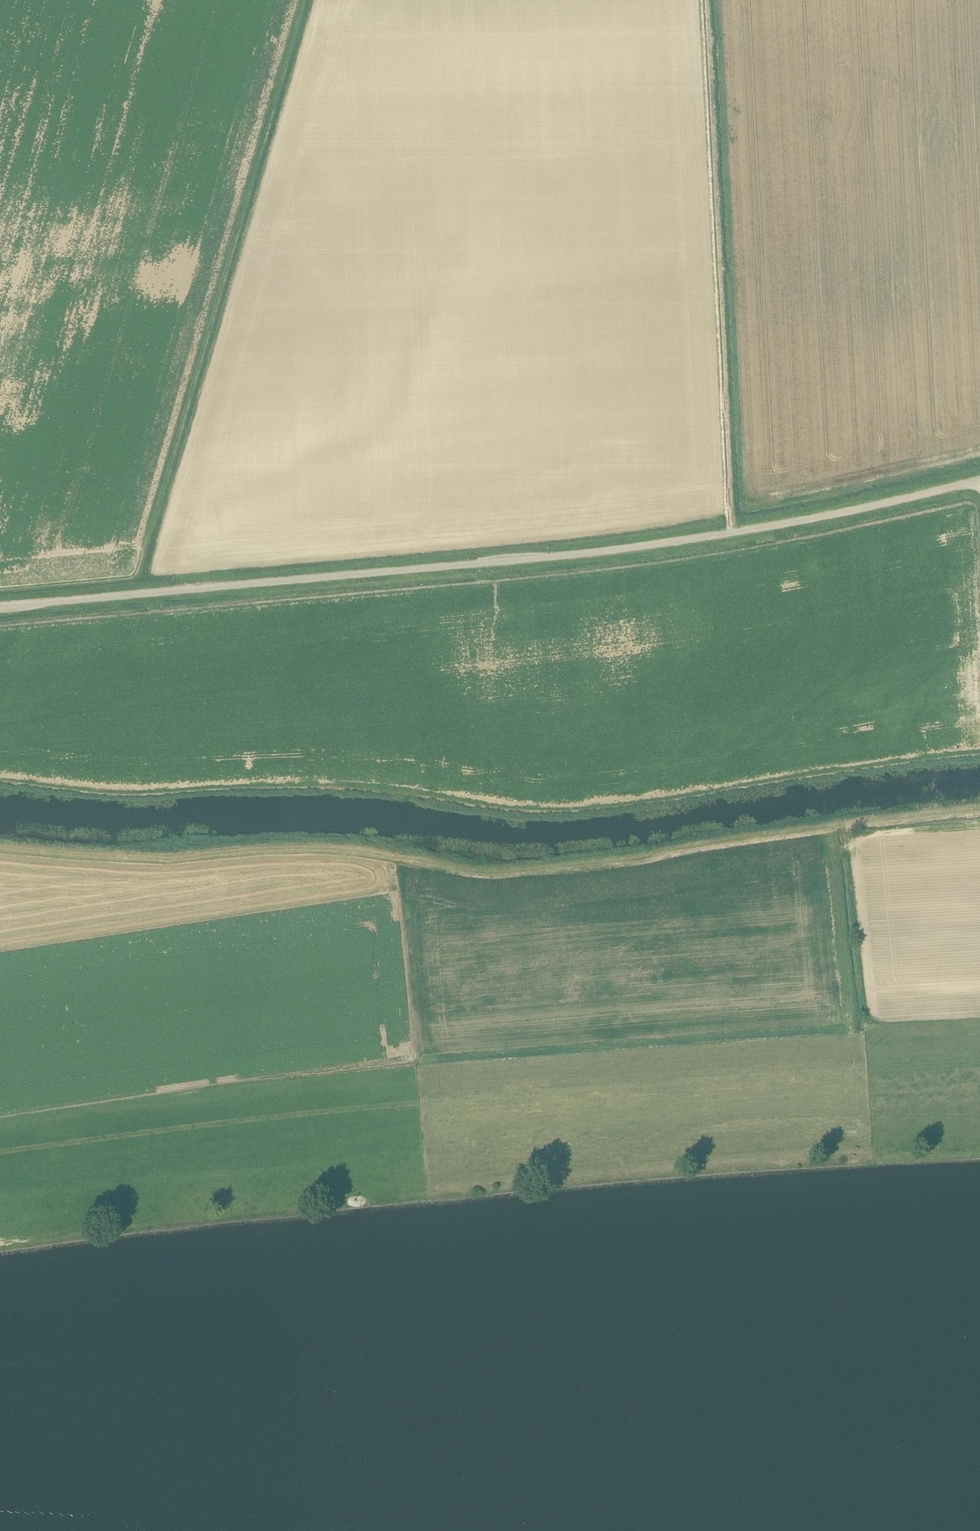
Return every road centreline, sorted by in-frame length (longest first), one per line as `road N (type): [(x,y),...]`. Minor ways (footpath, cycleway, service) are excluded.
road 1 (unclassified): [(0,610),(693,542),(979,483)]
road 2 (track): [(731,535),(704,0)]

